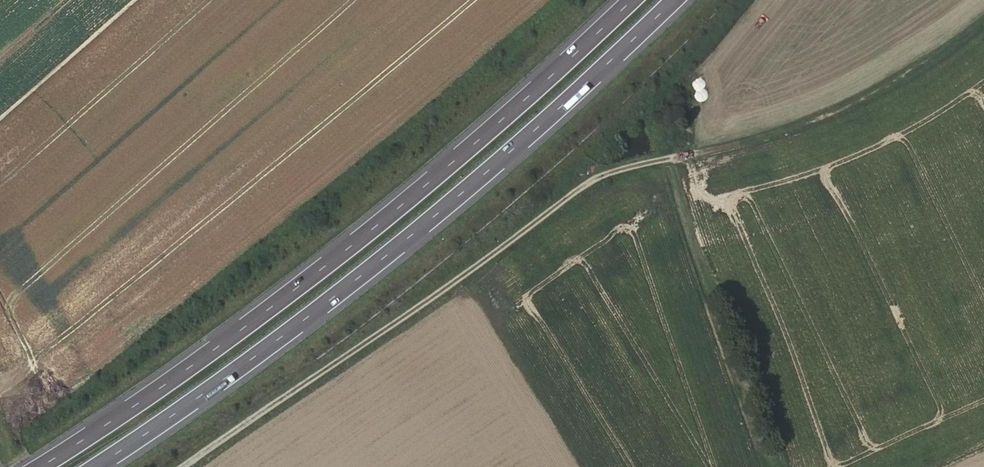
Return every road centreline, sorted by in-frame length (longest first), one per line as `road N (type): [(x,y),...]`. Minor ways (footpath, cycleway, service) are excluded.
road 1 (track): [(983,19),(901,80),(826,119),(597,175),(456,283),(180,466)]
road 2 (motorway): [(631,0),(494,130),(344,252),(41,466)]
road 3 (motorway): [(92,466),(271,349),(477,186),(677,0)]

